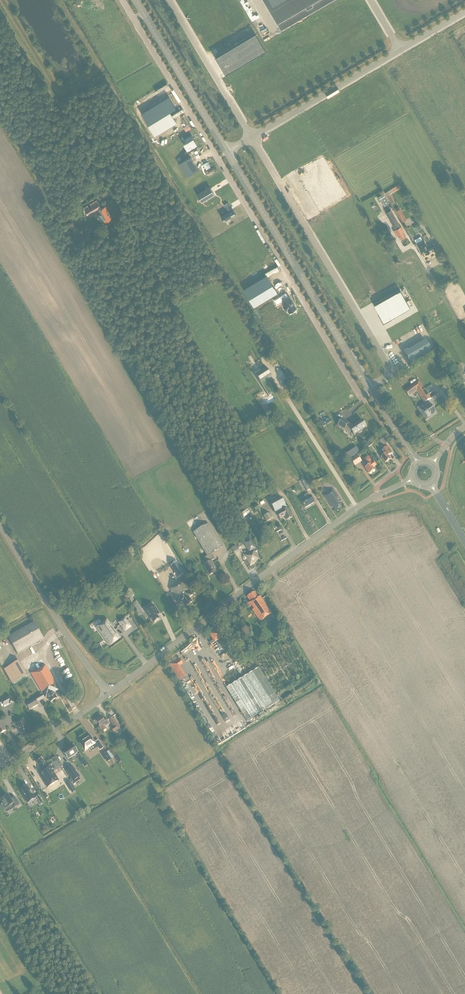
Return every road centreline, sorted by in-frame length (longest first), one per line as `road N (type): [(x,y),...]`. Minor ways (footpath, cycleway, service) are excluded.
road 1 (unclassified): [(363,394),(134,20)]
road 2 (track): [(113,194),(310,542)]
road 3 (tertiary): [(108,694),(376,496)]
road 4 (unclassified): [(370,389),(386,376),(387,362),(252,138)]
road 5 (primary): [(370,389),(227,152)]
road 6 (tertiary): [(108,694),(0,527)]
road 7 (unclassified): [(399,50),(252,138)]
road 8 (primary): [(227,152),(144,14)]
road 9 (unclassified): [(252,138),(169,0)]
road 10 (tertiary): [(108,694),(0,771)]

